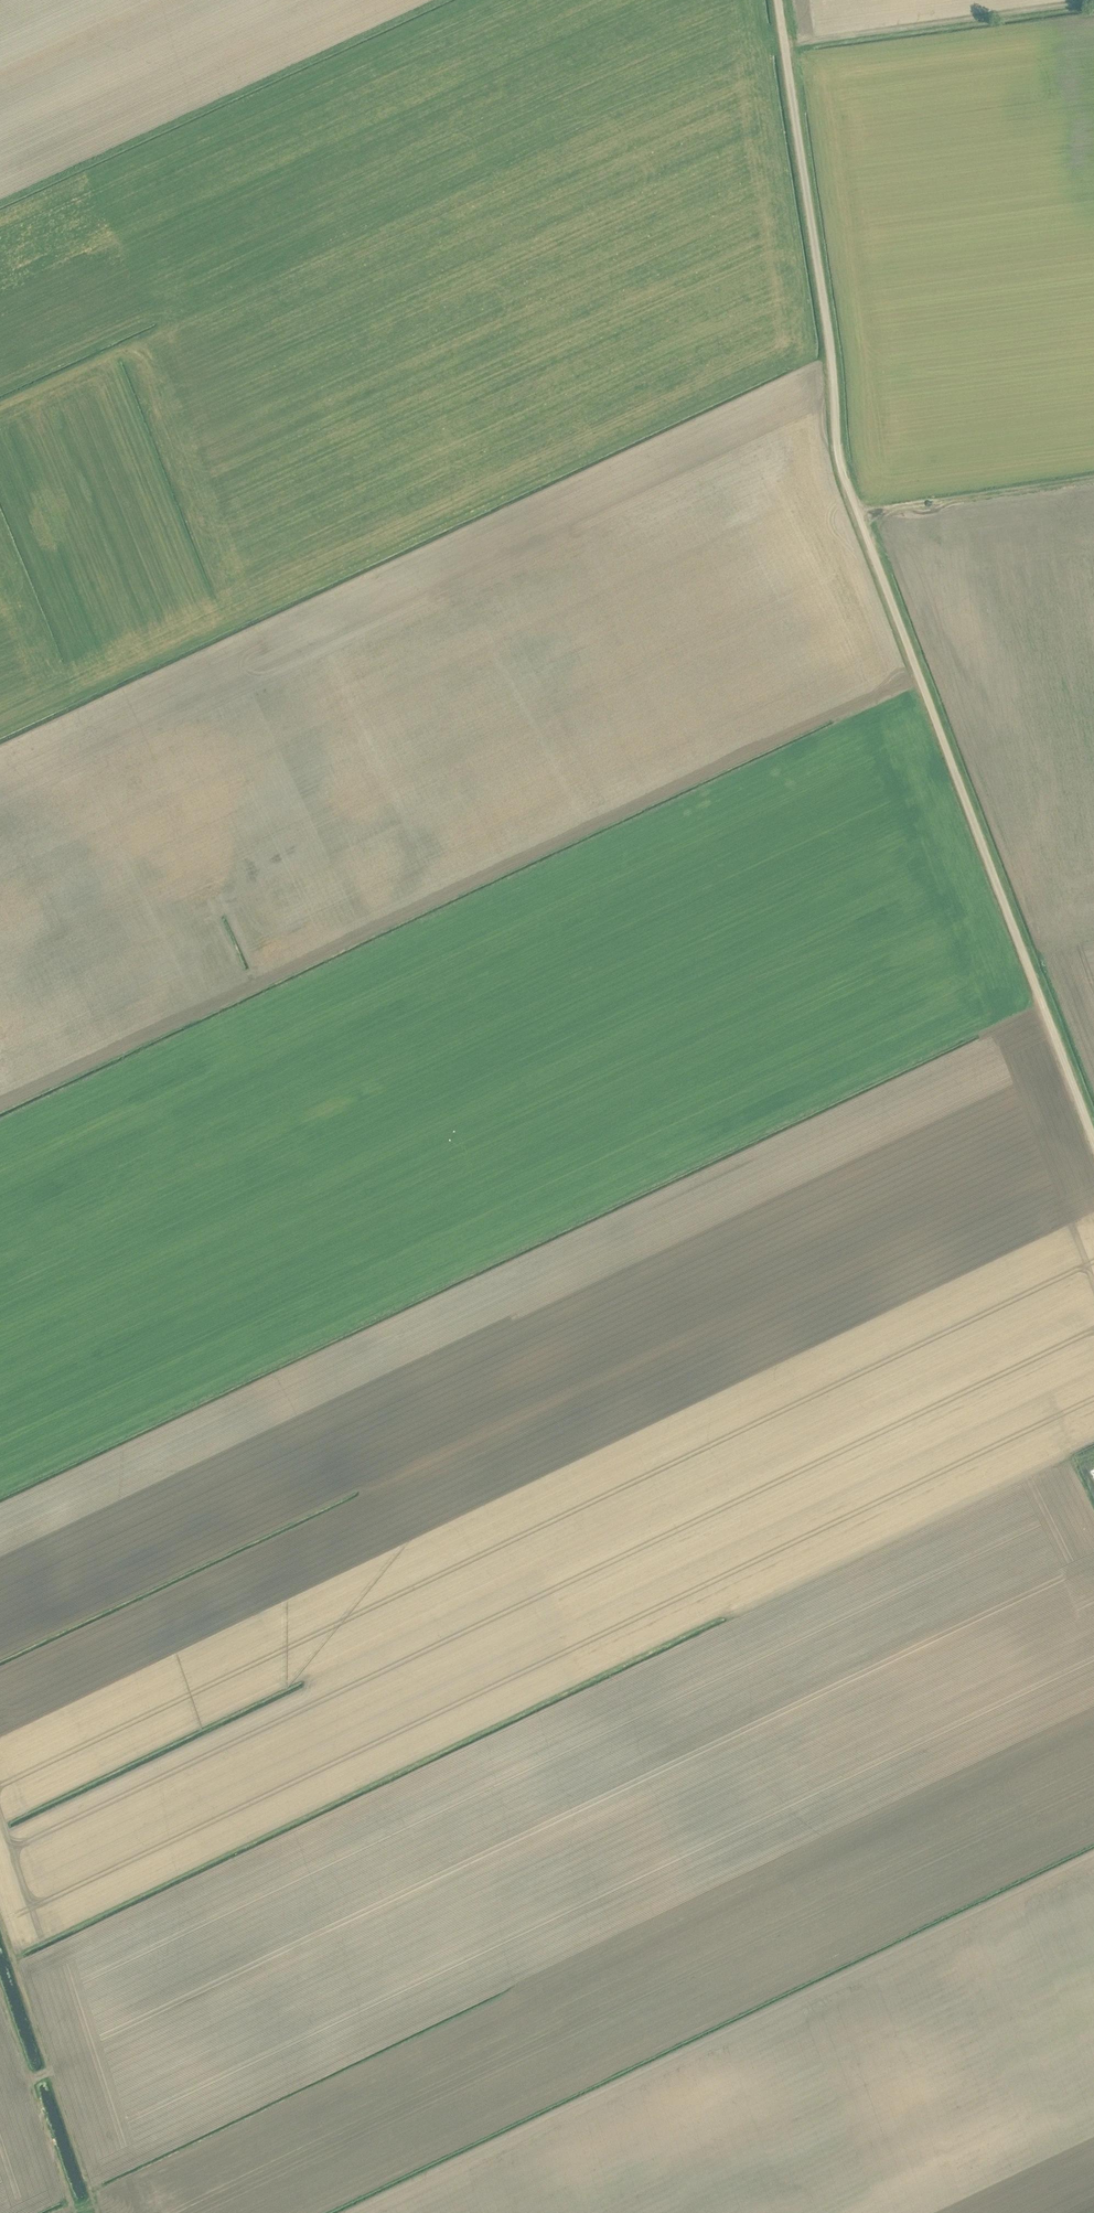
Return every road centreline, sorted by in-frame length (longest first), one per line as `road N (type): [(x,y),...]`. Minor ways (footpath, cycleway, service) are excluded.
road 1 (unclassified): [(1093,1137),(840,468),(835,374),(774,0)]

